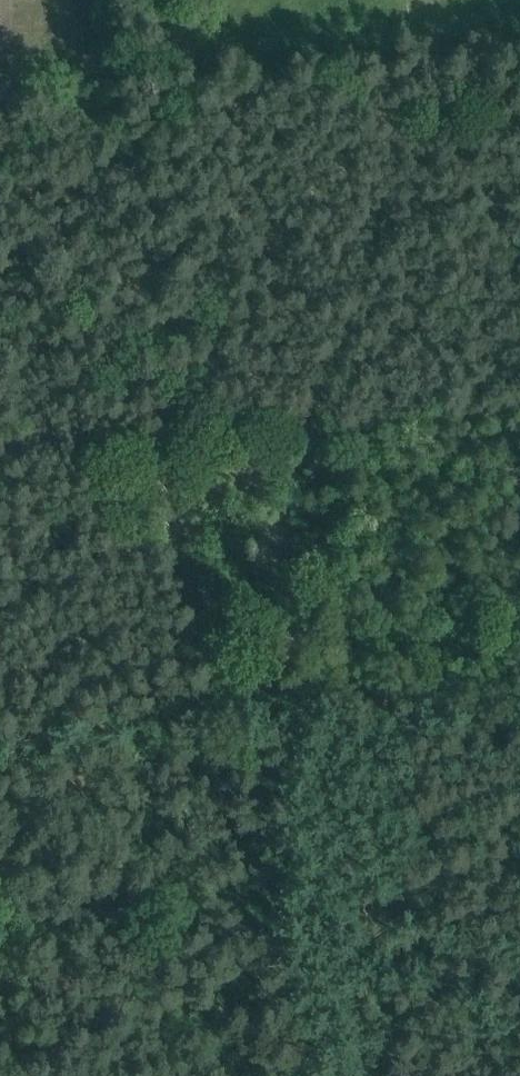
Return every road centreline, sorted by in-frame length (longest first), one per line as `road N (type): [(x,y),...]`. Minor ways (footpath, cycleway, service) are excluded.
road 1 (track): [(0,703),(305,687),(307,988),(337,1016),(336,1075)]

